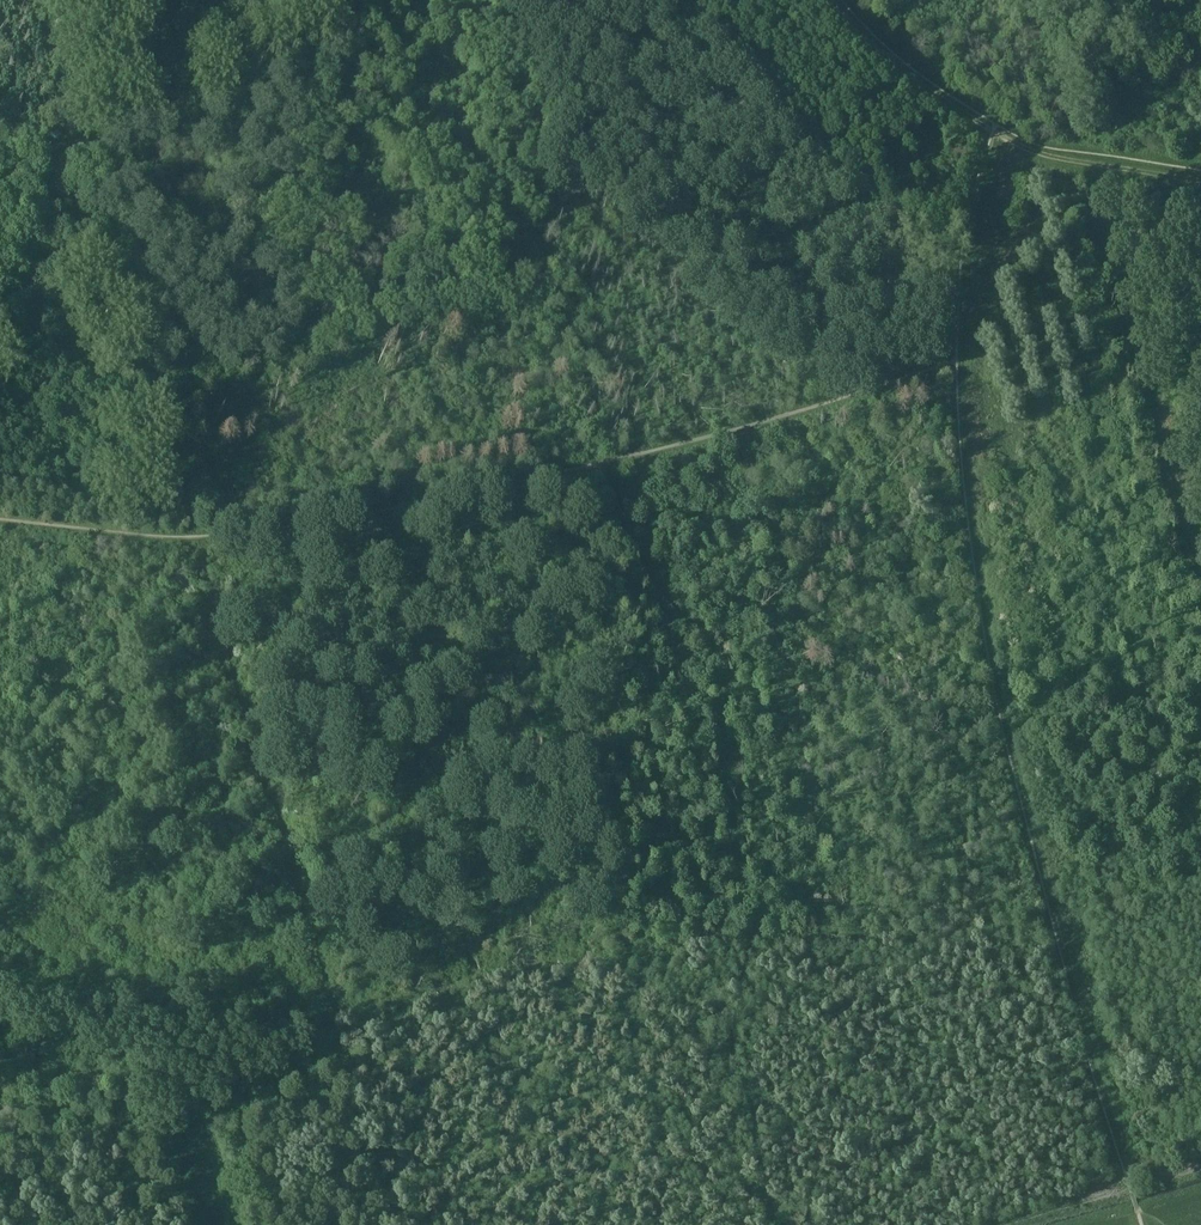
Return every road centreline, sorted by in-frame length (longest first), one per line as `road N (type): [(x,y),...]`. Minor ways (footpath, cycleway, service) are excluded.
road 1 (track): [(835,0),(889,58),(995,133),(1047,155),(1200,181)]
road 2 (track): [(0,143),(84,139),(340,26),(375,0)]

